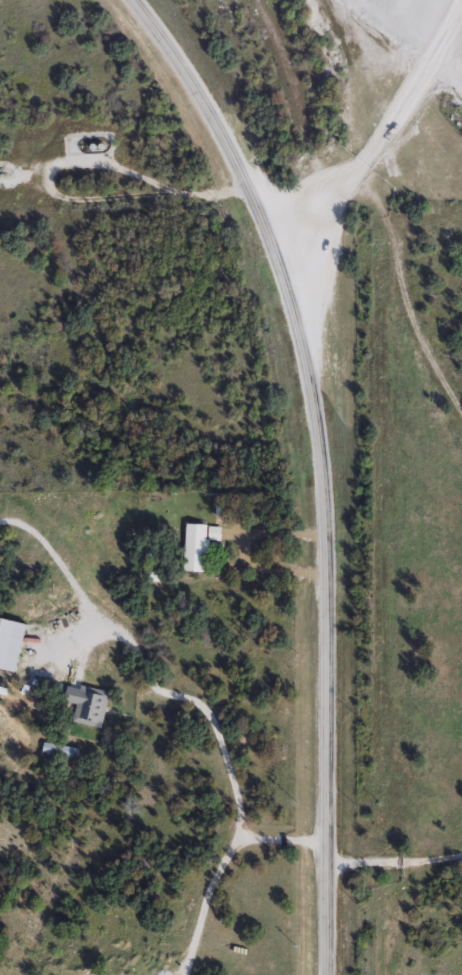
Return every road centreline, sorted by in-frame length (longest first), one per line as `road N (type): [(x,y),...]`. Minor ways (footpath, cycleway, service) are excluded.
road 1 (secondary): [(132,0),(232,155),(293,311),(313,402),(327,575),(329,974)]
road 2 (residential): [(253,205),(327,192),(380,112),(433,0)]

